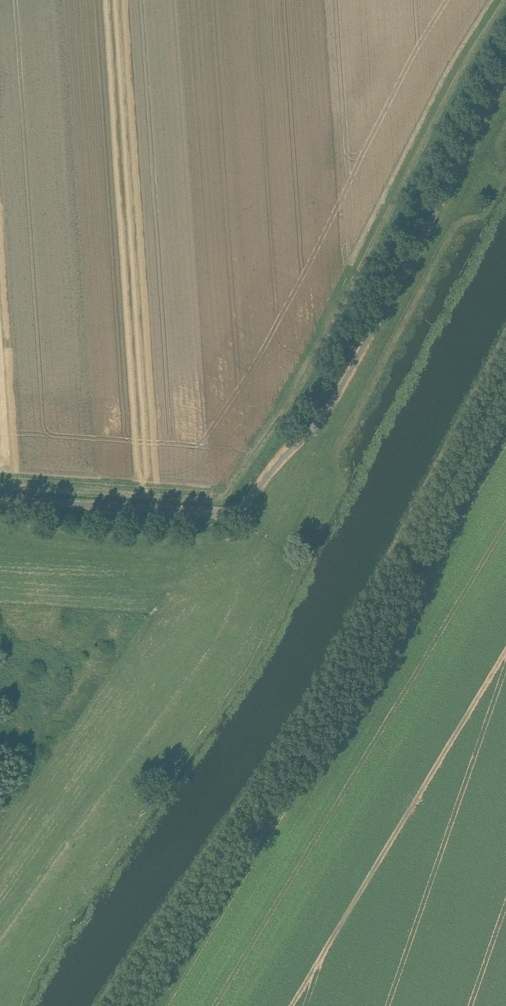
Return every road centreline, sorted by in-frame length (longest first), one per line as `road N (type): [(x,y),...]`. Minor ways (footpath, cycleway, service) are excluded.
road 1 (unclassified): [(121,1005),(324,716),(505,383)]
road 2 (track): [(505,438),(164,1005)]
road 3 (track): [(0,924),(209,634),(239,573)]
road 4 (track): [(305,459),(356,396),(505,109)]
road 5 (track): [(109,563),(155,620),(0,843)]
road 6 (track): [(80,728),(191,633),(239,573)]
road 7 (track): [(239,573),(305,459)]

